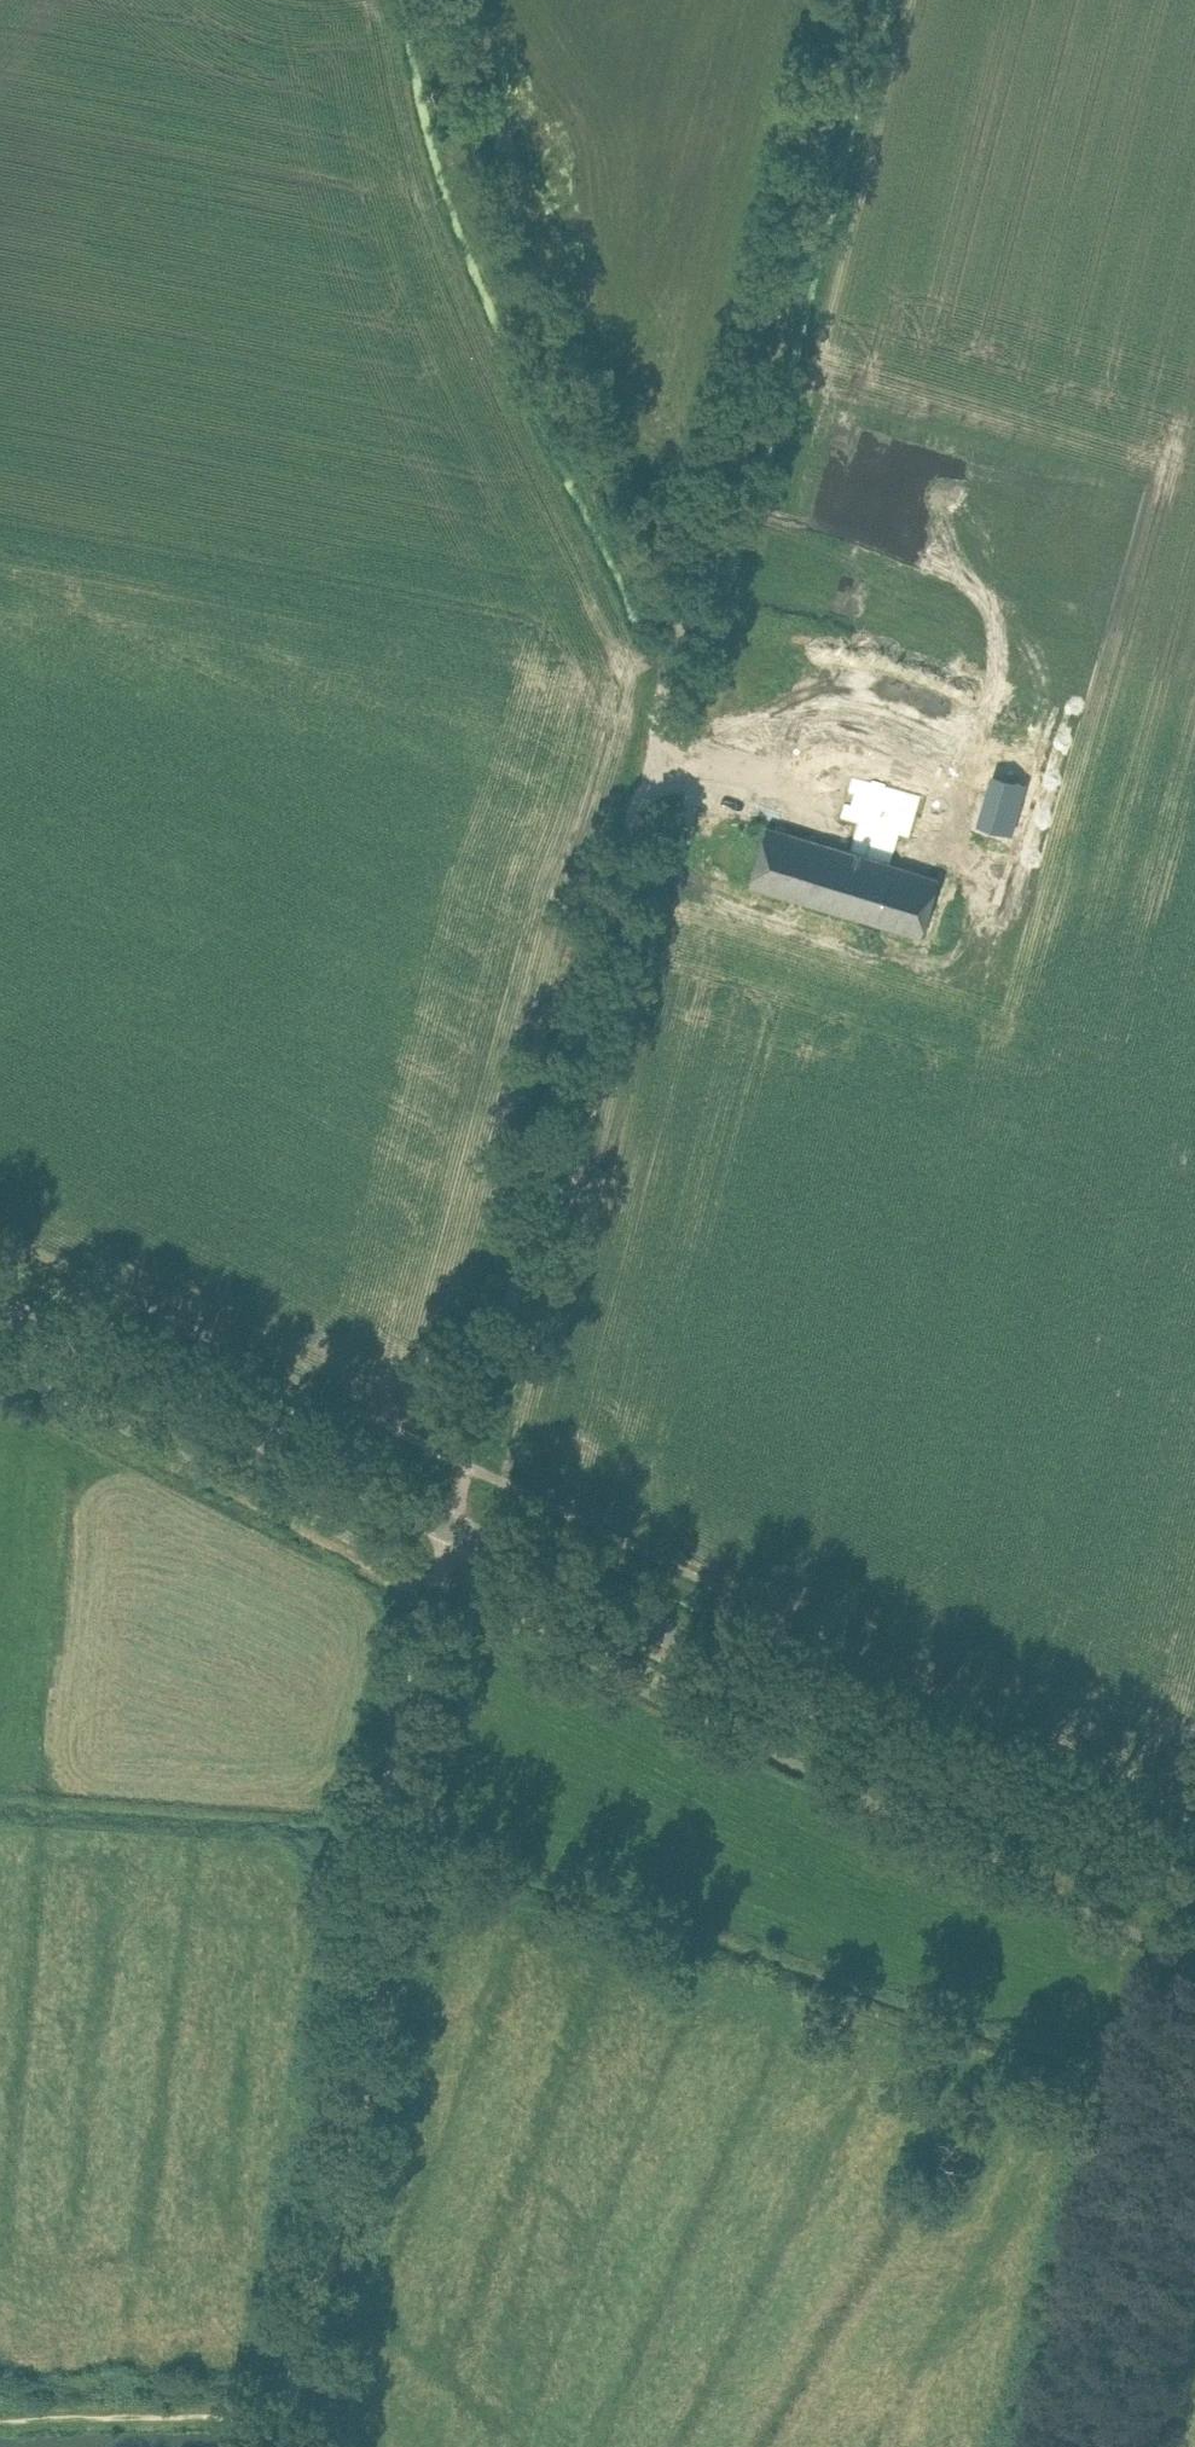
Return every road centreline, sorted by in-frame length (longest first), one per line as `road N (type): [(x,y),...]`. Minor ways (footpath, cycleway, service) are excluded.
road 1 (secondary): [(1194,1899),(0,1312)]
road 2 (track): [(452,1529),(683,645)]
road 3 (track): [(452,1529),(368,1839),(361,2037),(344,2182),(290,2415)]
road 4 (track): [(844,0),(683,645)]

